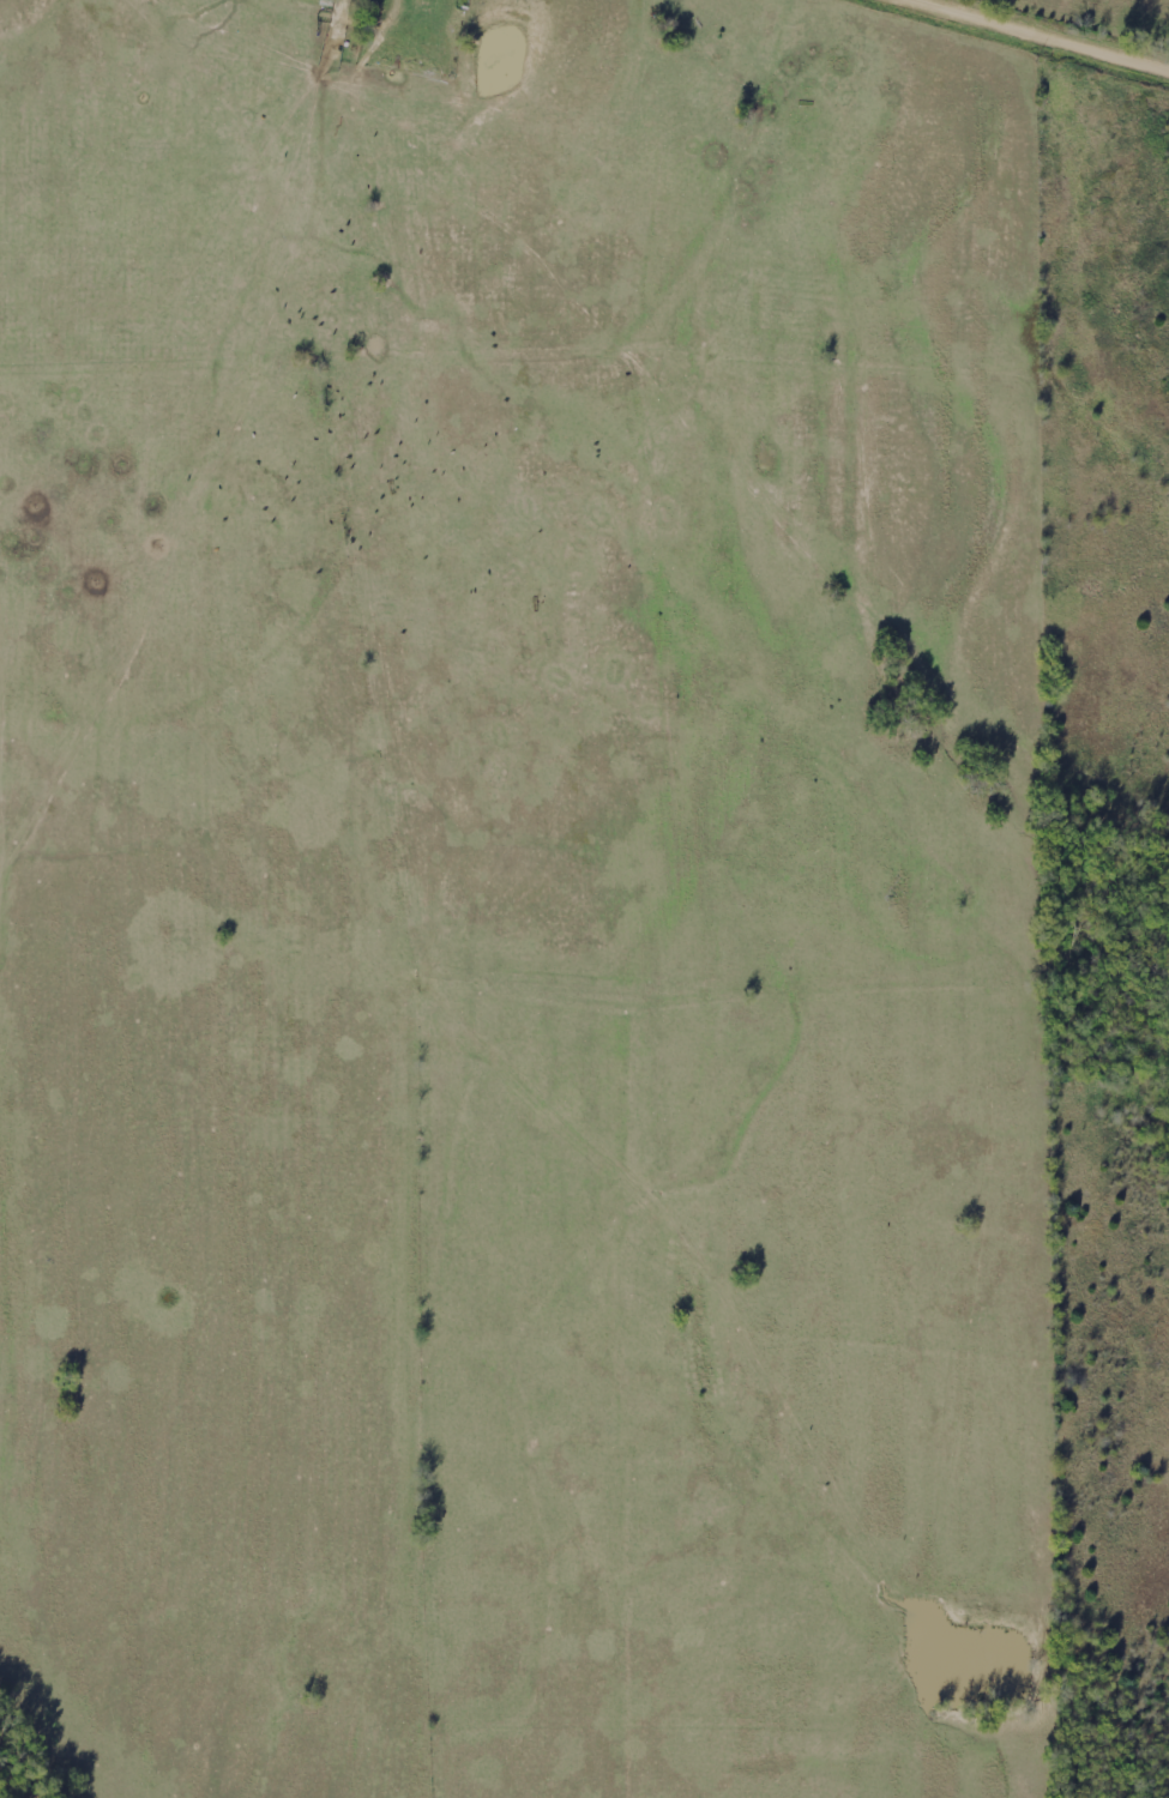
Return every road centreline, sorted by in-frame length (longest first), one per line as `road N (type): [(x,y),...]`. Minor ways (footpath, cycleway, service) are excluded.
road 1 (residential): [(1168,72),(909,0)]

